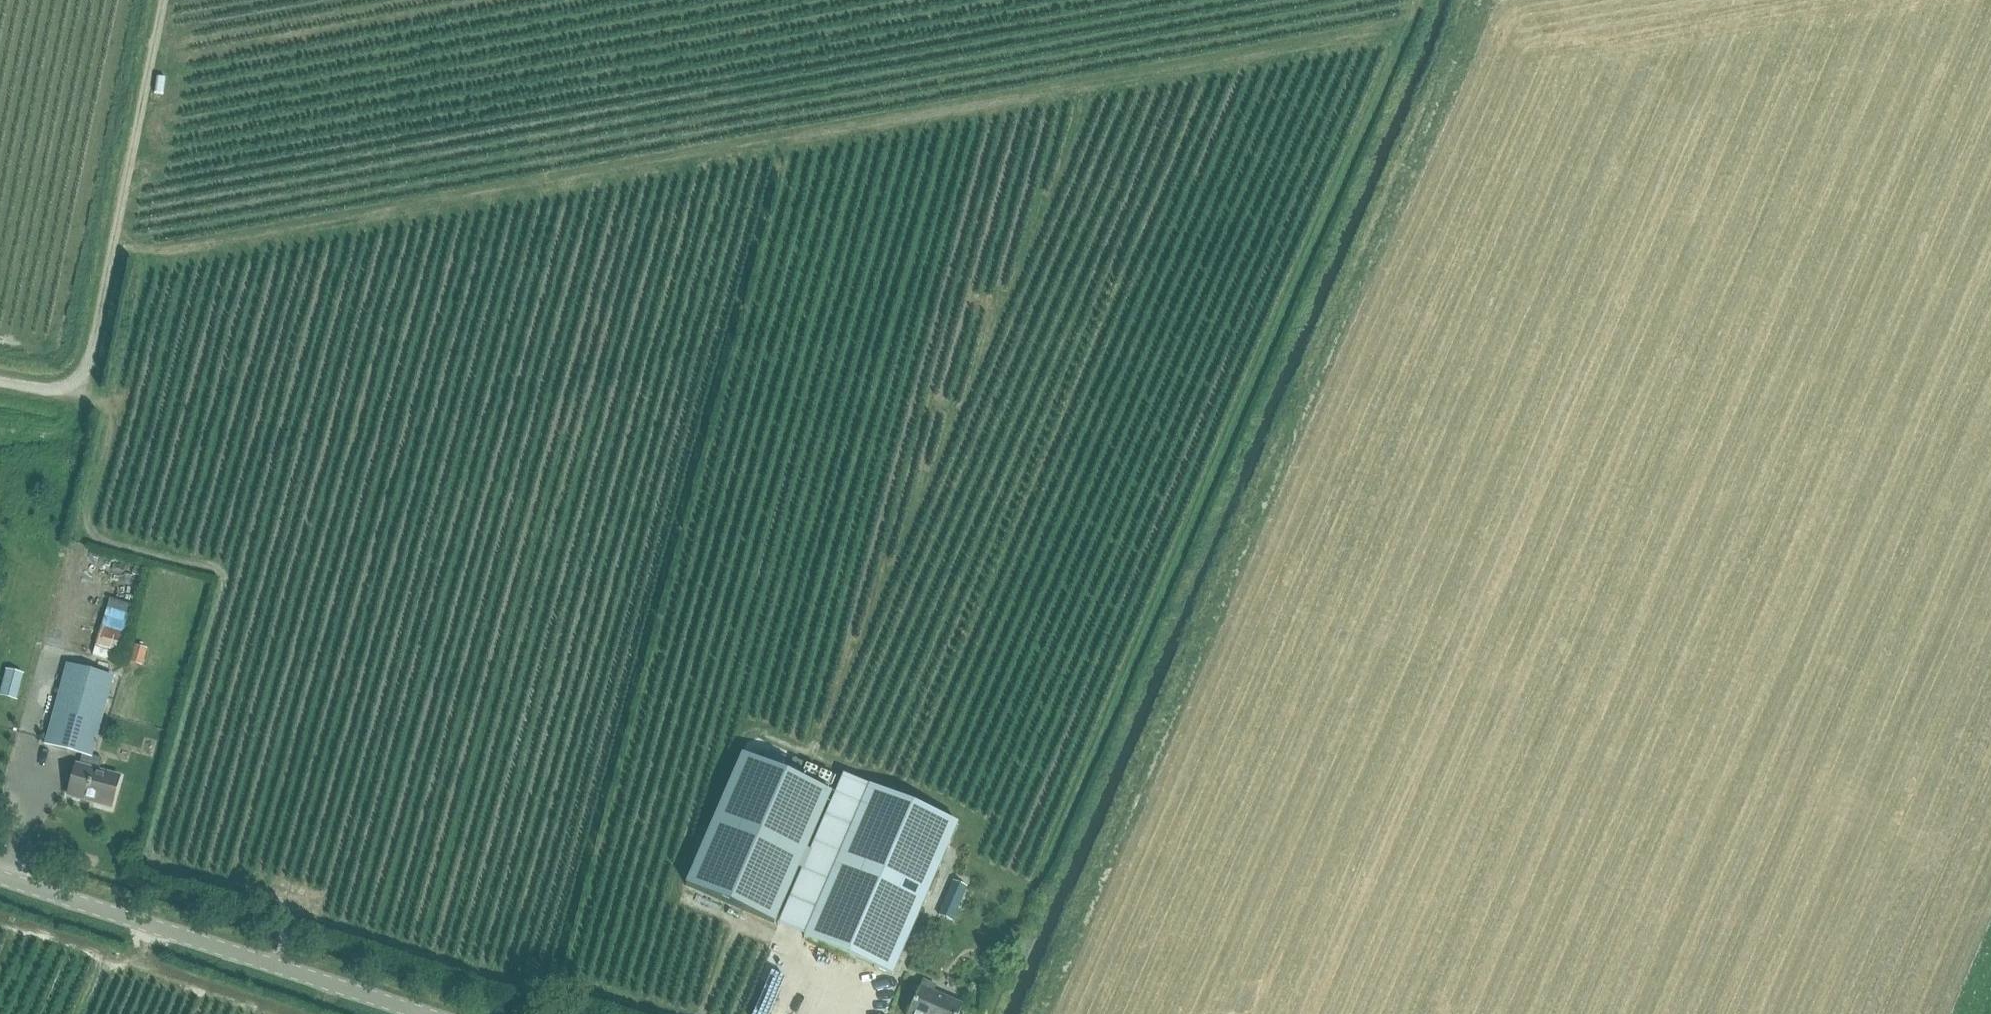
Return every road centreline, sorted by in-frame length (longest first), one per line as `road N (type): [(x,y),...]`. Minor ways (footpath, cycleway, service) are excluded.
road 1 (tertiary): [(0,877),(422,1013)]
road 2 (track): [(165,0),(86,368)]

